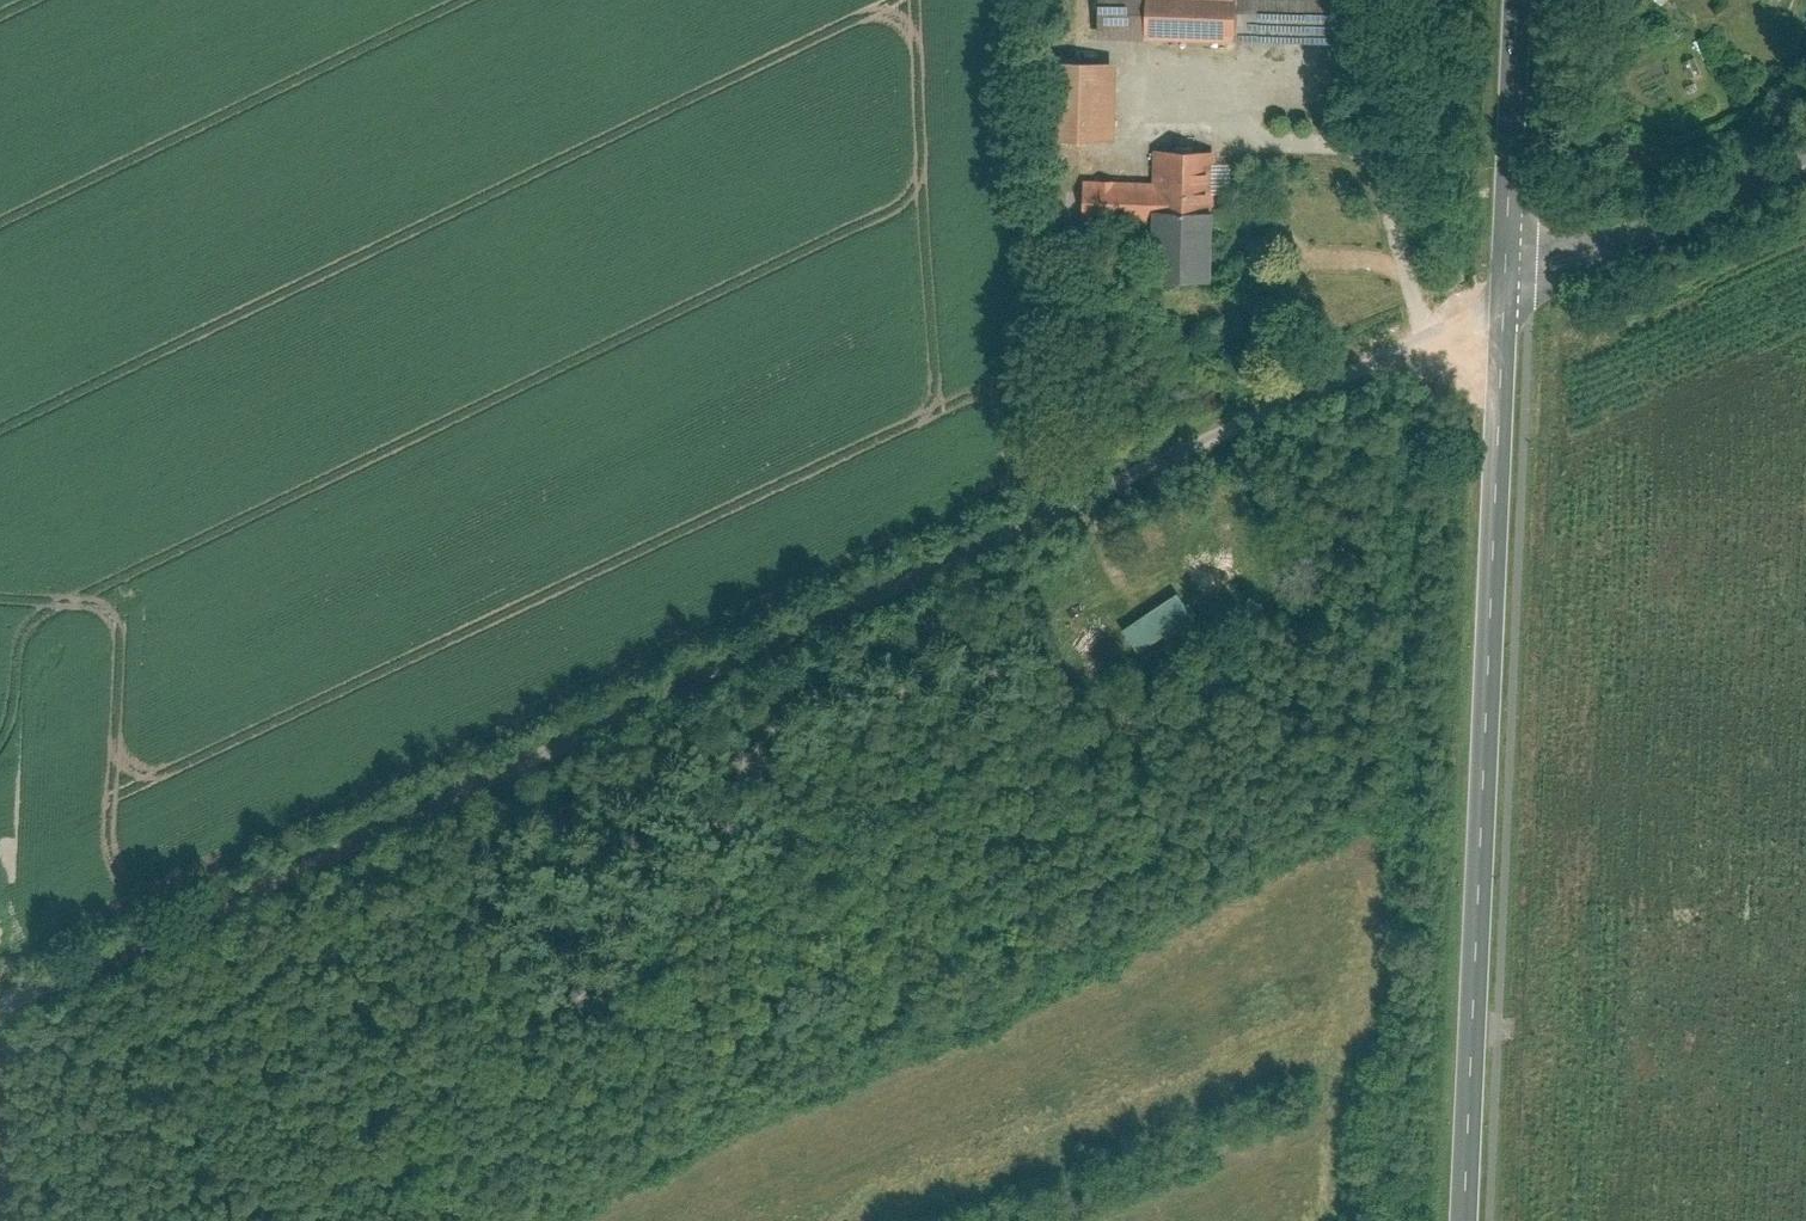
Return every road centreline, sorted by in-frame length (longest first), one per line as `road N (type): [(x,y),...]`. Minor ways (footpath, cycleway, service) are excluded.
road 1 (track): [(1422,341),(1021,520),(212,911),(0,1001)]
road 2 (tertiary): [(1462,1220),(1500,312)]
road 3 (residential): [(1500,312),(1525,276),(1577,261),(1805,154)]
road 4 (tertiary): [(1500,312),(1514,0)]

